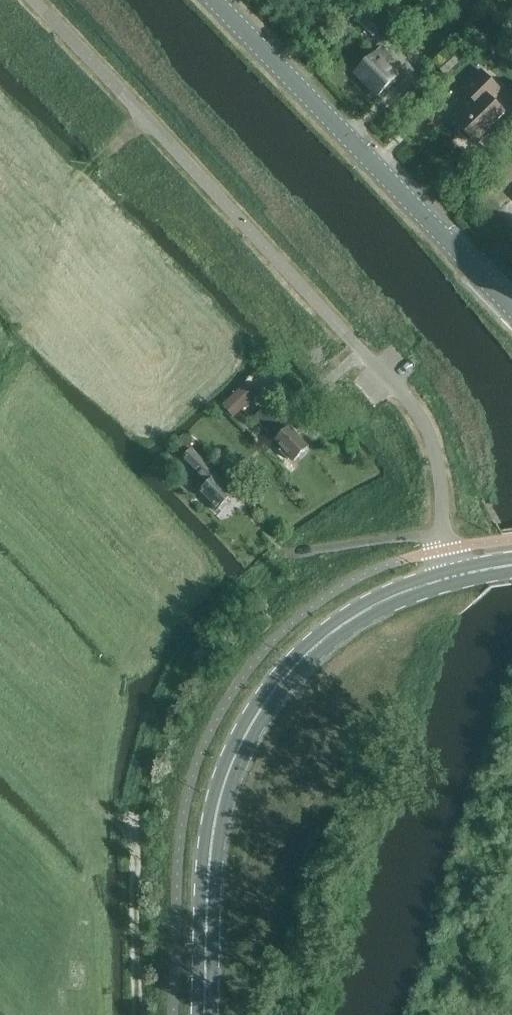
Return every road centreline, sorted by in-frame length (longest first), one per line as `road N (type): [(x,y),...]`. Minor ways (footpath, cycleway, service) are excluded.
road 1 (track): [(61,1014),(104,695),(141,650),(14,354),(35,317),(56,217),(148,122)]
road 2 (primary): [(206,1014),(221,804),(249,733),(320,646),(395,598),(448,580)]
road 3 (tertiary): [(511,310),(216,0)]
road 4 (unclassified): [(446,552),(436,444),(353,342)]
road 5 (track): [(0,726),(75,803),(171,846)]
road 6 (track): [(130,828),(137,1014)]

